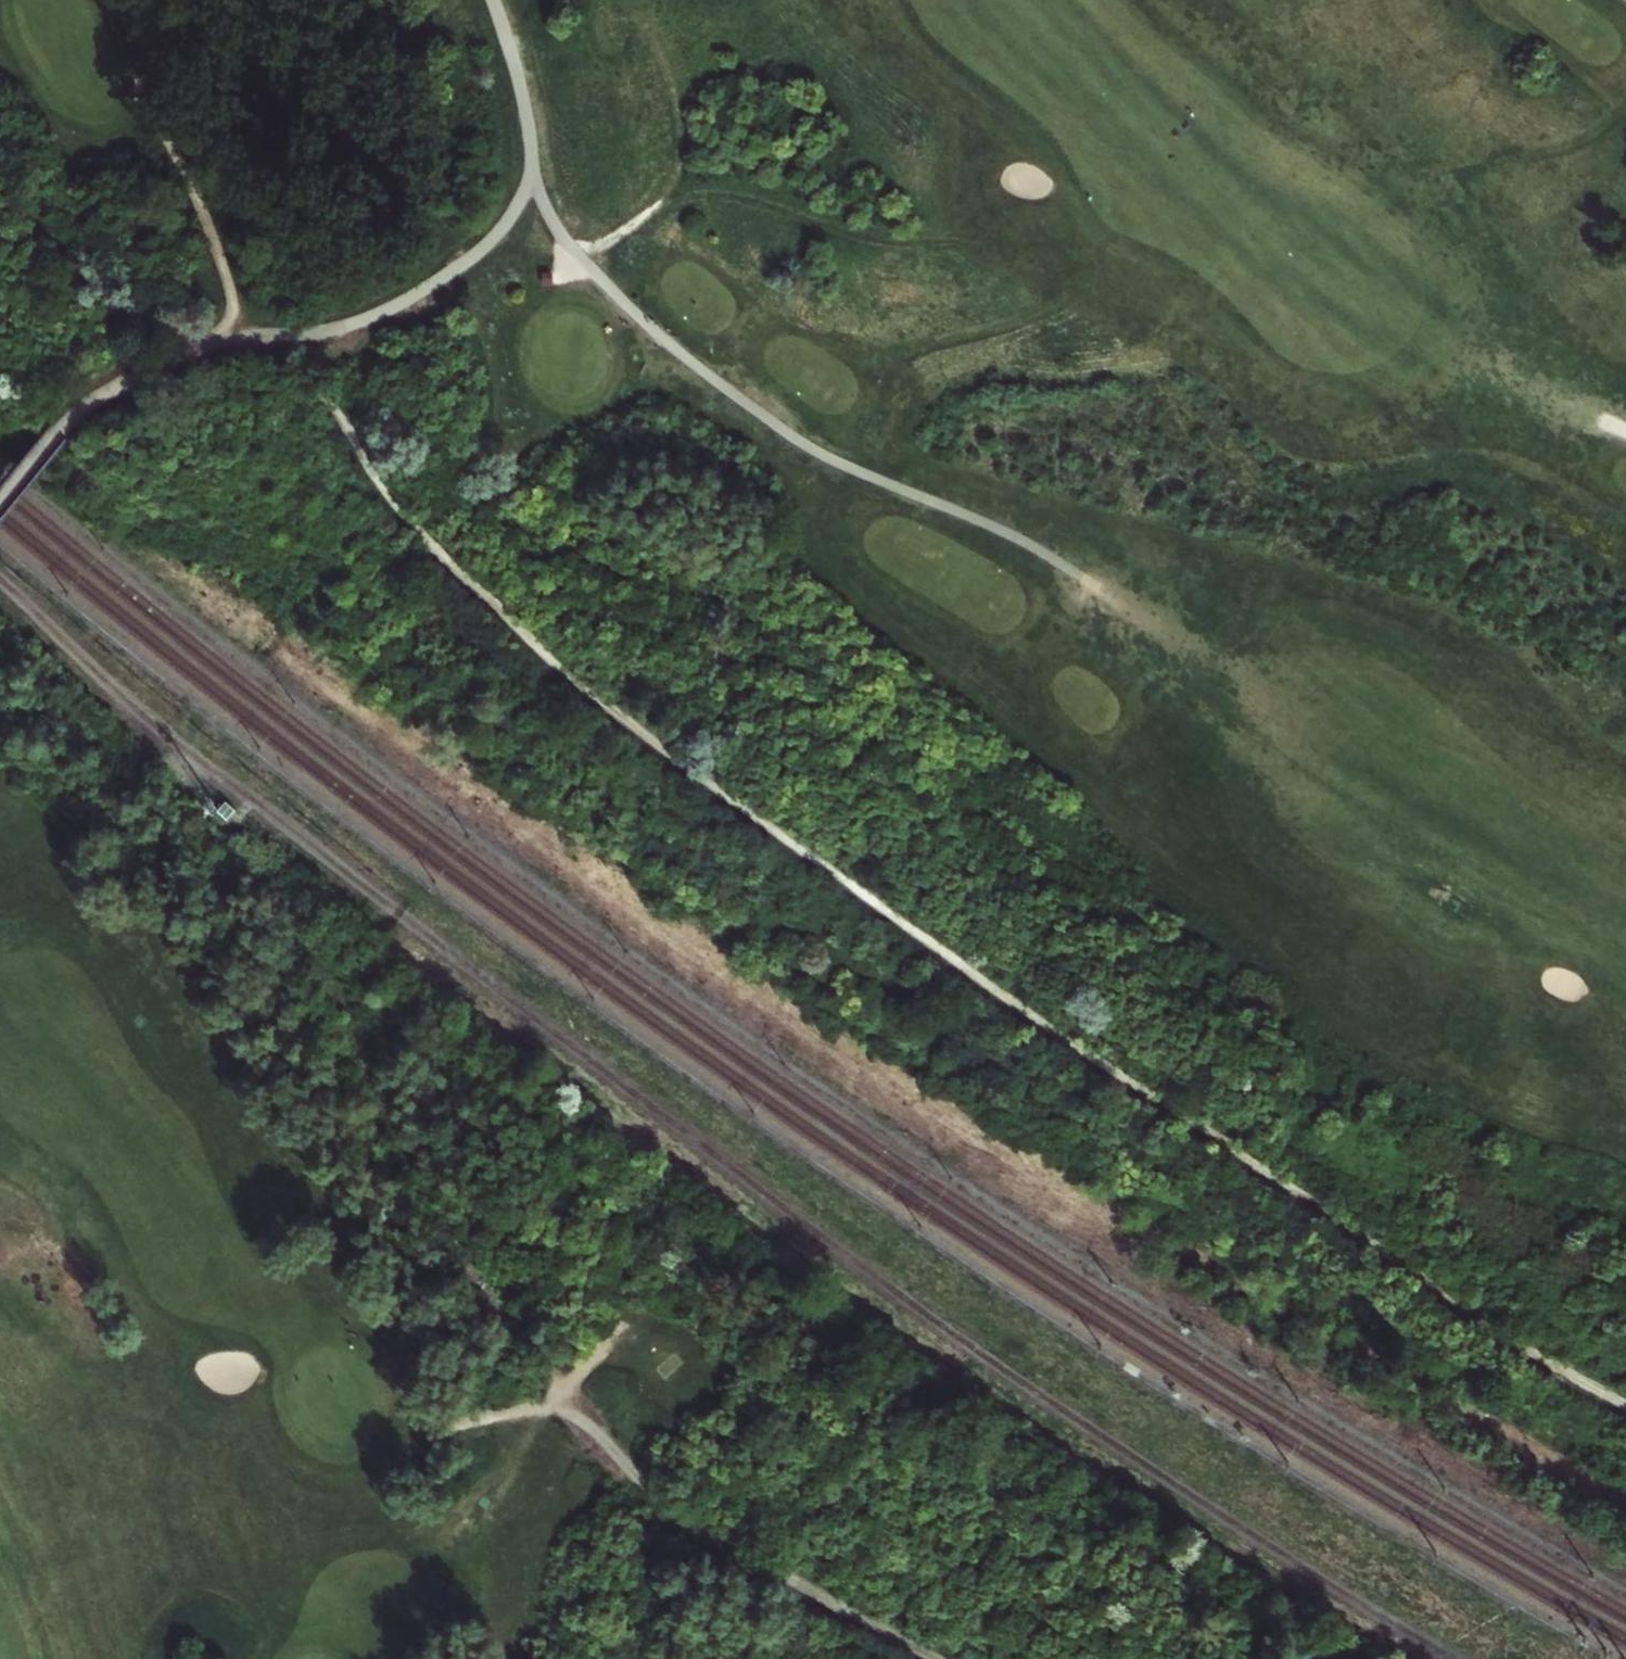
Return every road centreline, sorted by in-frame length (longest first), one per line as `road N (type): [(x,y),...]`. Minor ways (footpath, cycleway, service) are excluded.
road 1 (track): [(0,583),(159,730),(247,797),(333,981),(380,1116),(560,1398),(632,1471),(697,1520),(937,1658)]

